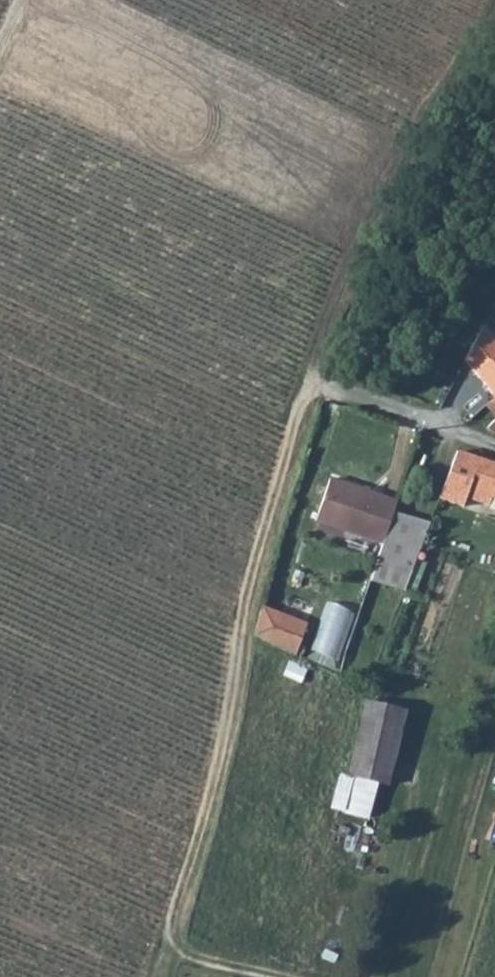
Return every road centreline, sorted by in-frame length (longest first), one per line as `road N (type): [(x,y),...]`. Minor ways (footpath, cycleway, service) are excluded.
road 1 (track): [(155,976),(305,377),(494,1)]

